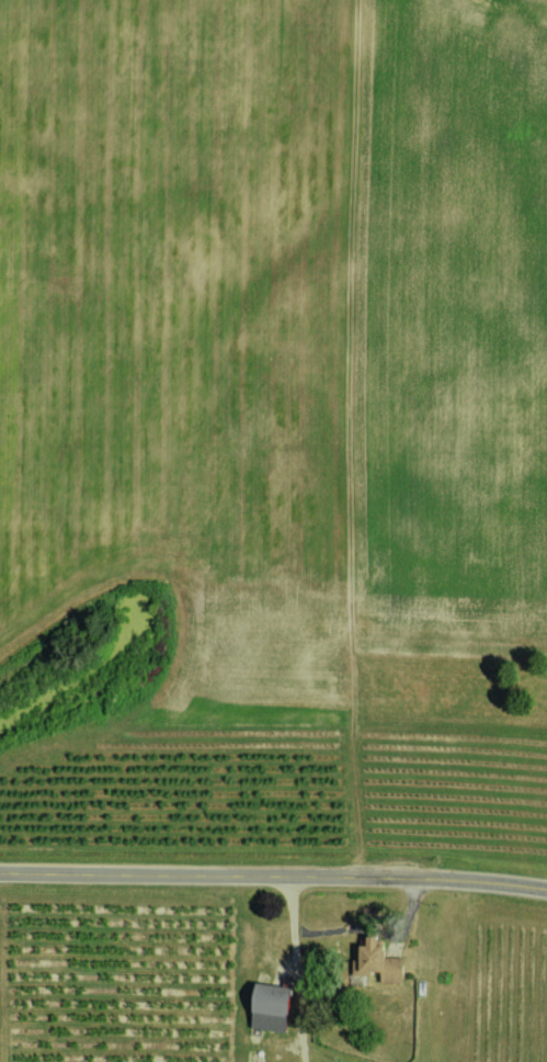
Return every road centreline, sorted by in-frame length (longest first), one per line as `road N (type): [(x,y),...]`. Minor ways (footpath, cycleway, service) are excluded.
road 1 (tertiary): [(546,884),(387,871),(0,865)]

